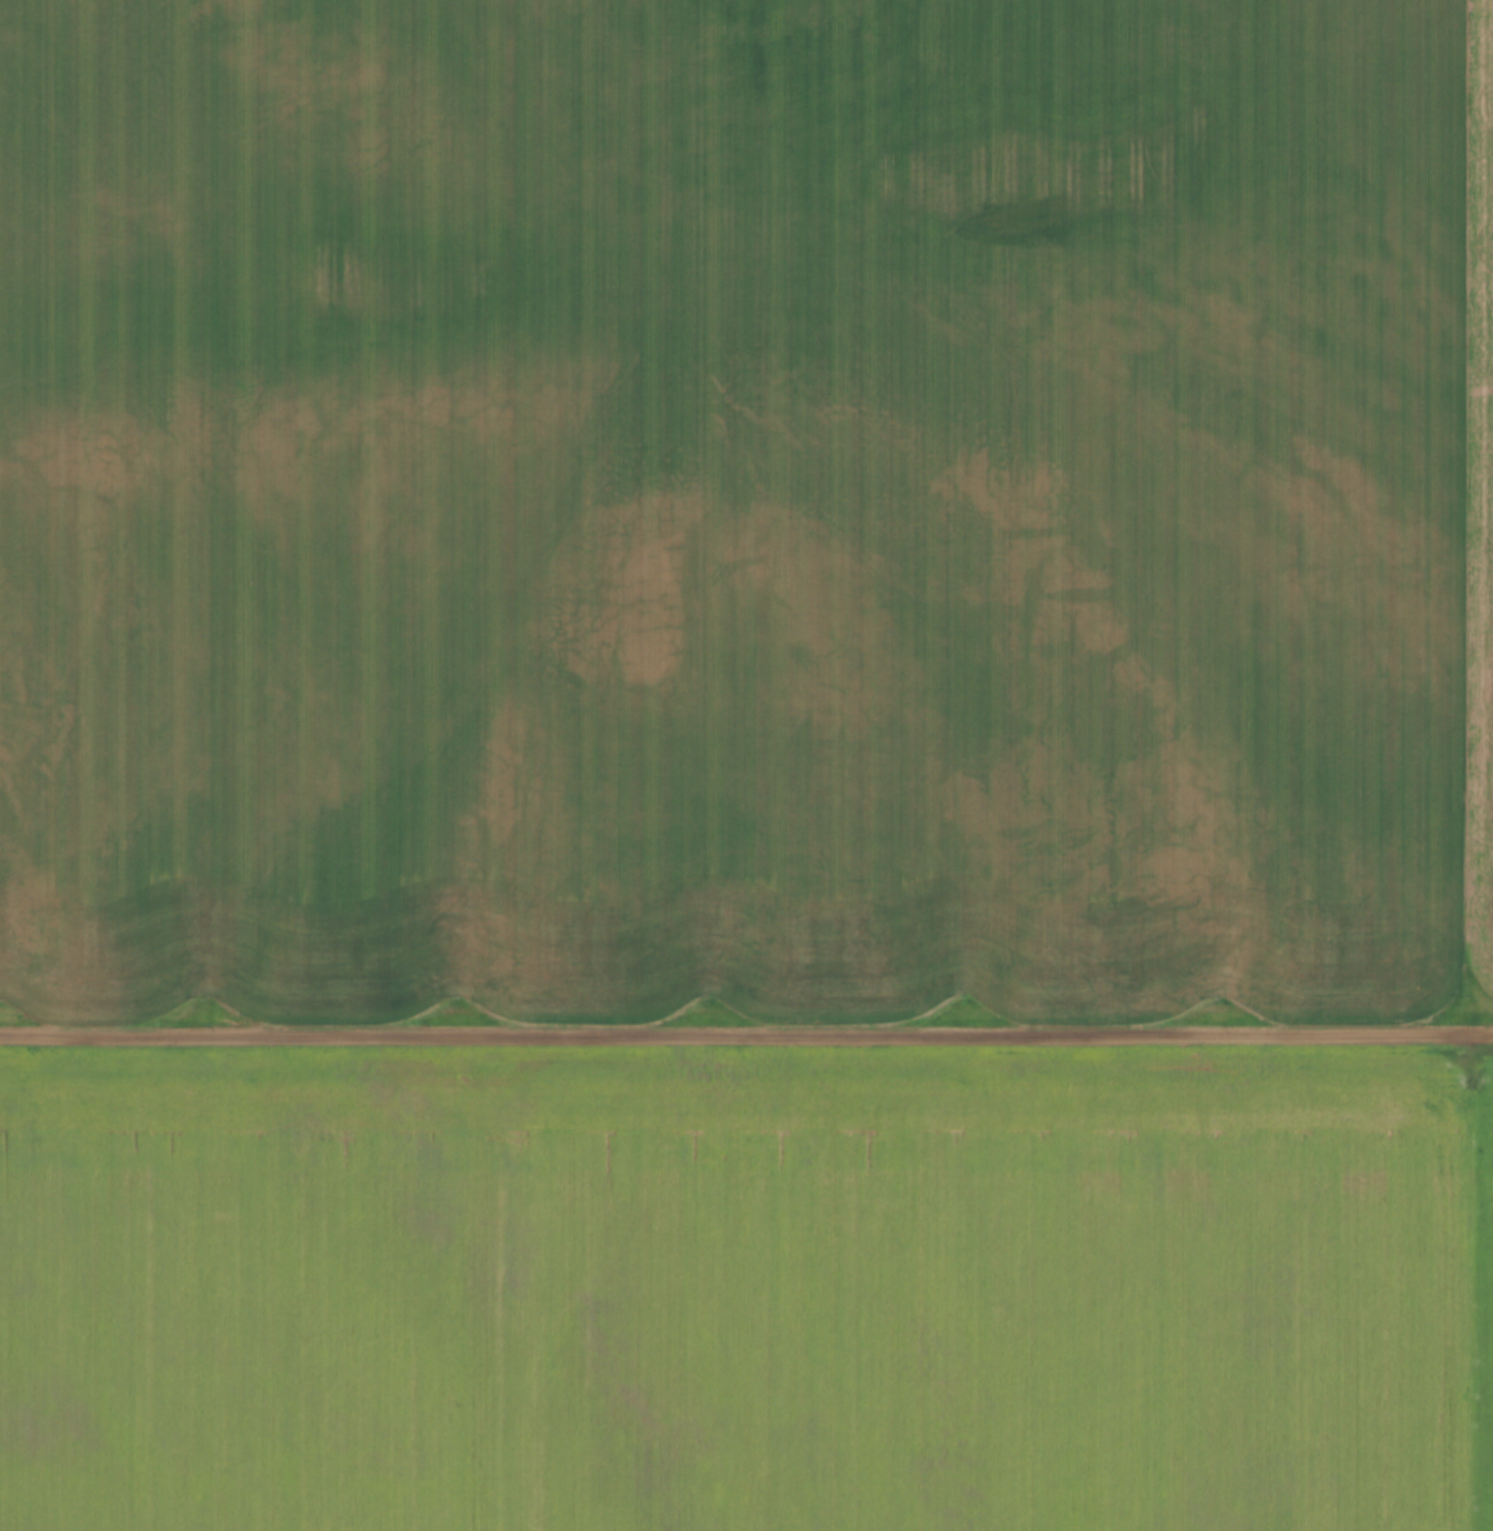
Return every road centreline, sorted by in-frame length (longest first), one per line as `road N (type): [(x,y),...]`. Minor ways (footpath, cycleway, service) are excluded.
road 1 (residential): [(0,1039),(1492,1039)]

